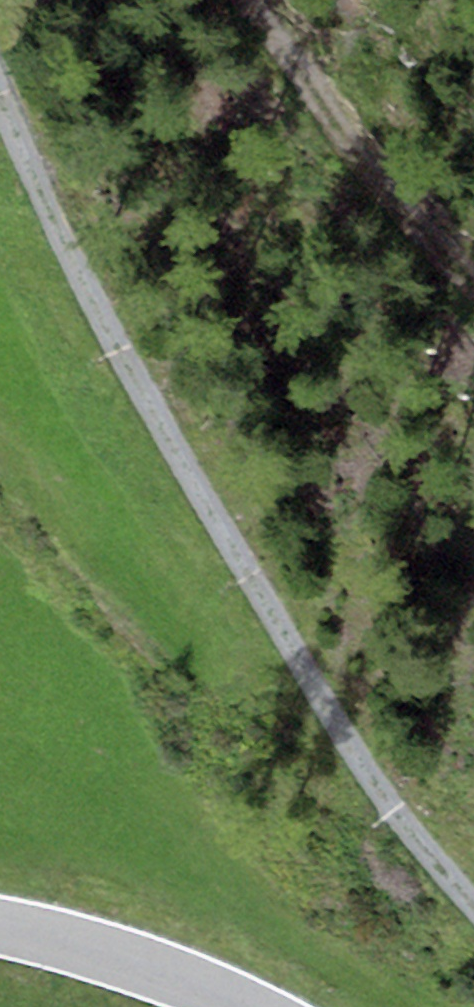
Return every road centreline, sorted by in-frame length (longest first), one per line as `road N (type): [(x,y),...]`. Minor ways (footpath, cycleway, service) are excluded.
road 1 (track): [(473,914),(416,860),(318,710),(101,322),(0,104)]
road 2 (track): [(248,0),(473,282)]
road 3 (secondary): [(245,1006),(94,948),(0,926)]

